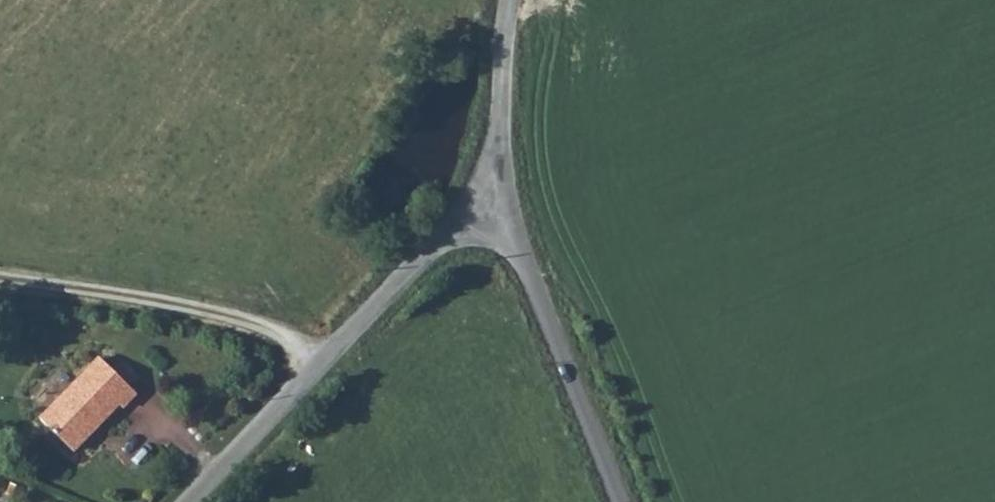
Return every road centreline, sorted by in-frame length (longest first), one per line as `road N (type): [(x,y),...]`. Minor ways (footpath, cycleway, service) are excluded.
road 1 (unclassified): [(192,501),(426,253),(489,205)]
road 2 (track): [(319,365),(280,332),(0,284)]
road 3 (unclassified): [(489,205),(527,271),(616,501)]
road 4 (unclassified): [(509,0),(489,205)]

